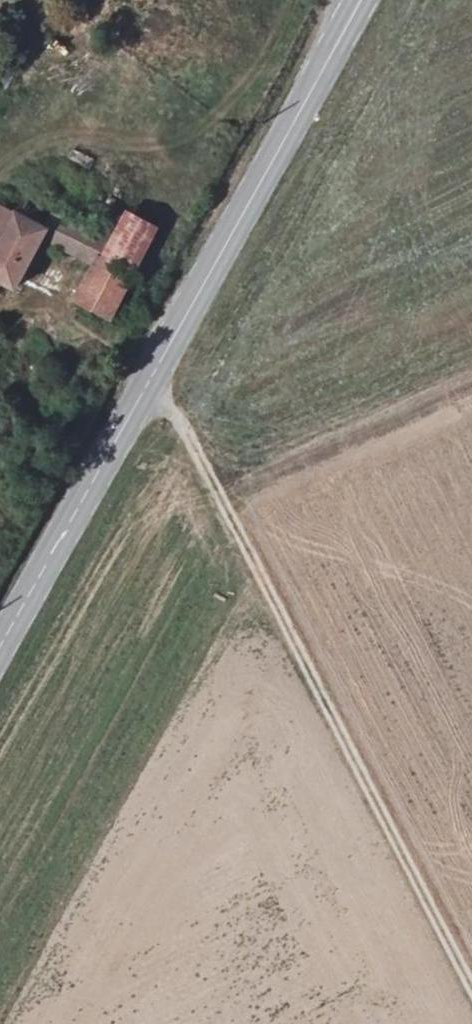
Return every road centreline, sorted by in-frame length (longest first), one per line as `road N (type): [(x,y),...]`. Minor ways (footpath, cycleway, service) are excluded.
road 1 (primary): [(0,647),(360,0)]
road 2 (track): [(153,376),(471,989)]

